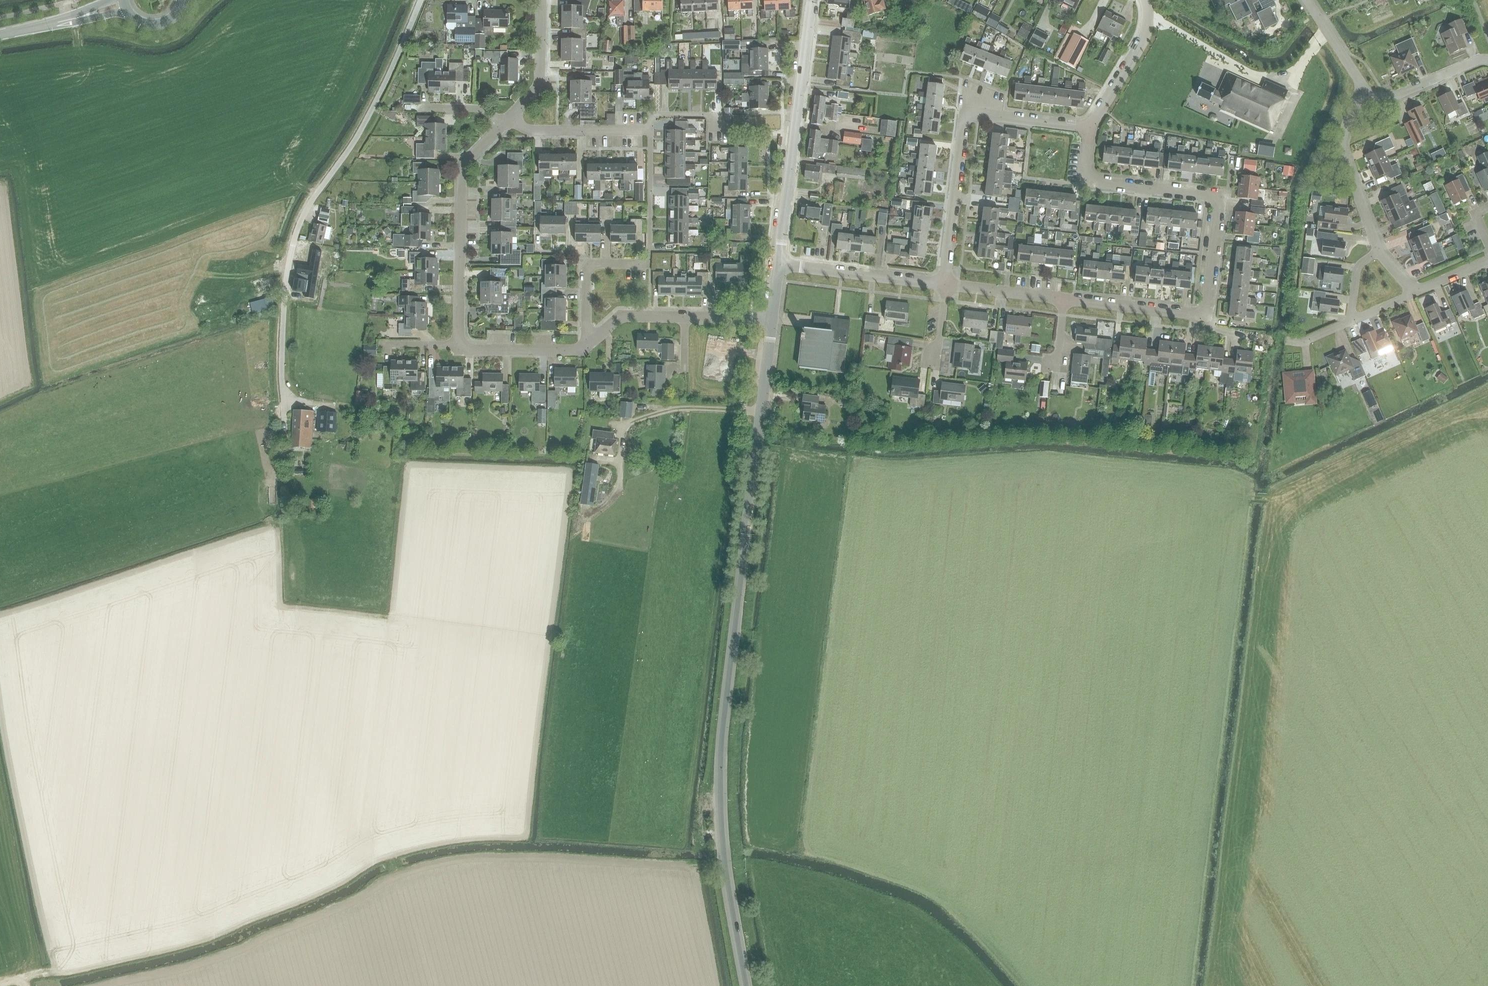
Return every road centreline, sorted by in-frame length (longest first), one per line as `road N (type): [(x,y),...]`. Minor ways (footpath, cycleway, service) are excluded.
road 1 (tertiary): [(745,985),(723,853),(720,758),(772,319)]
road 2 (residential): [(1064,299),(1206,315),(1221,197),(1086,180),(1089,128)]
road 3 (residential): [(284,401),(283,313),(295,235),(360,131),(421,0)]
road 4 (residential): [(586,345),(458,350),(461,166),(510,116)]
road 5 (residential): [(946,284),(965,112),(1089,128)]
road 6 (tertiary): [(778,265),(812,0)]
road 7 (residential): [(586,345),(621,316),(772,319)]
road 8 (residential): [(1378,252),(1341,147),(1359,92)]
road 9 (residential): [(946,284),(778,265)]
road 10 (residential): [(650,130),(533,130),(510,116)]
road 11 (residential): [(1089,128),(1142,39),(1145,0)]
road 12 (residential): [(1487,59),(1396,95),(1359,92)]
road 13 (residential): [(586,345),(592,264),(645,264)]
road 14 (residential): [(510,116),(540,86),(541,0)]

